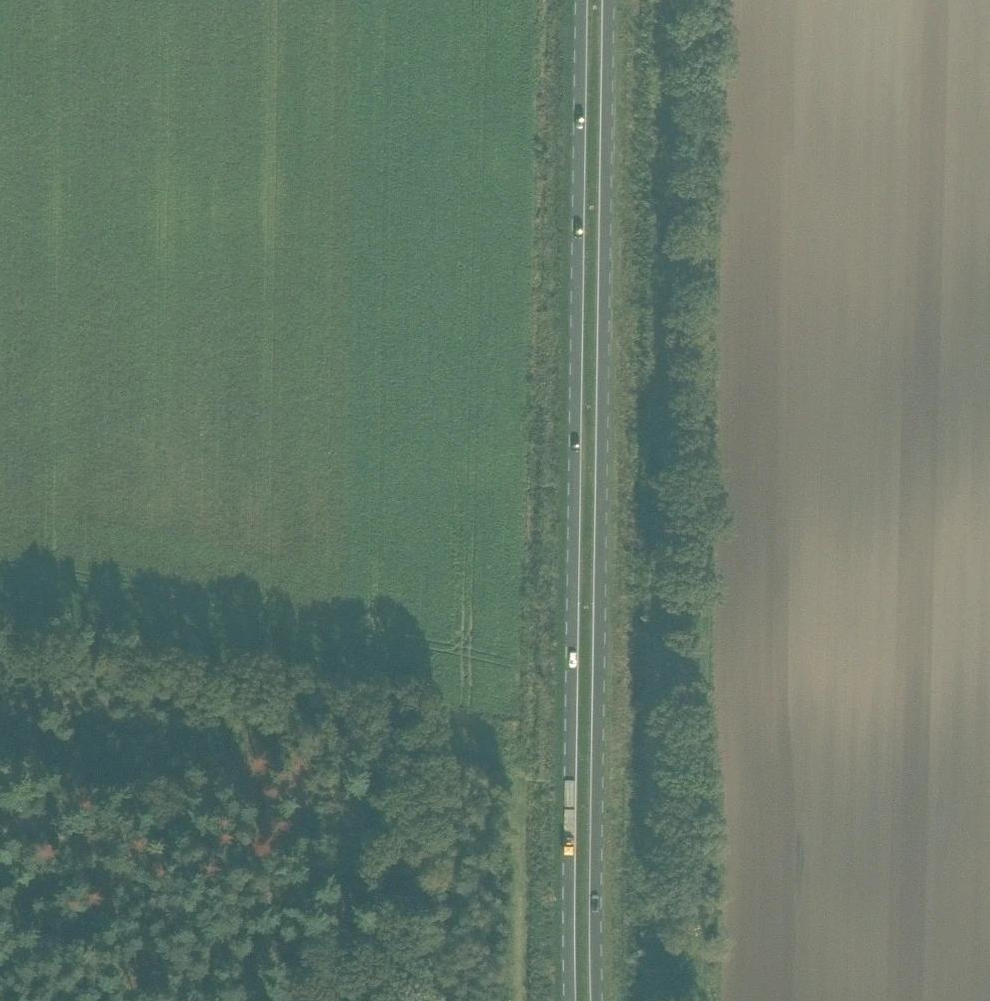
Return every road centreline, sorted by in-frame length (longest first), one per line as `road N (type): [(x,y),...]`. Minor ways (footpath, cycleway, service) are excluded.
road 1 (track): [(693,1000),(707,0)]
road 2 (primary): [(580,0),(569,1000)]
road 3 (primary): [(596,1000),(606,0)]

